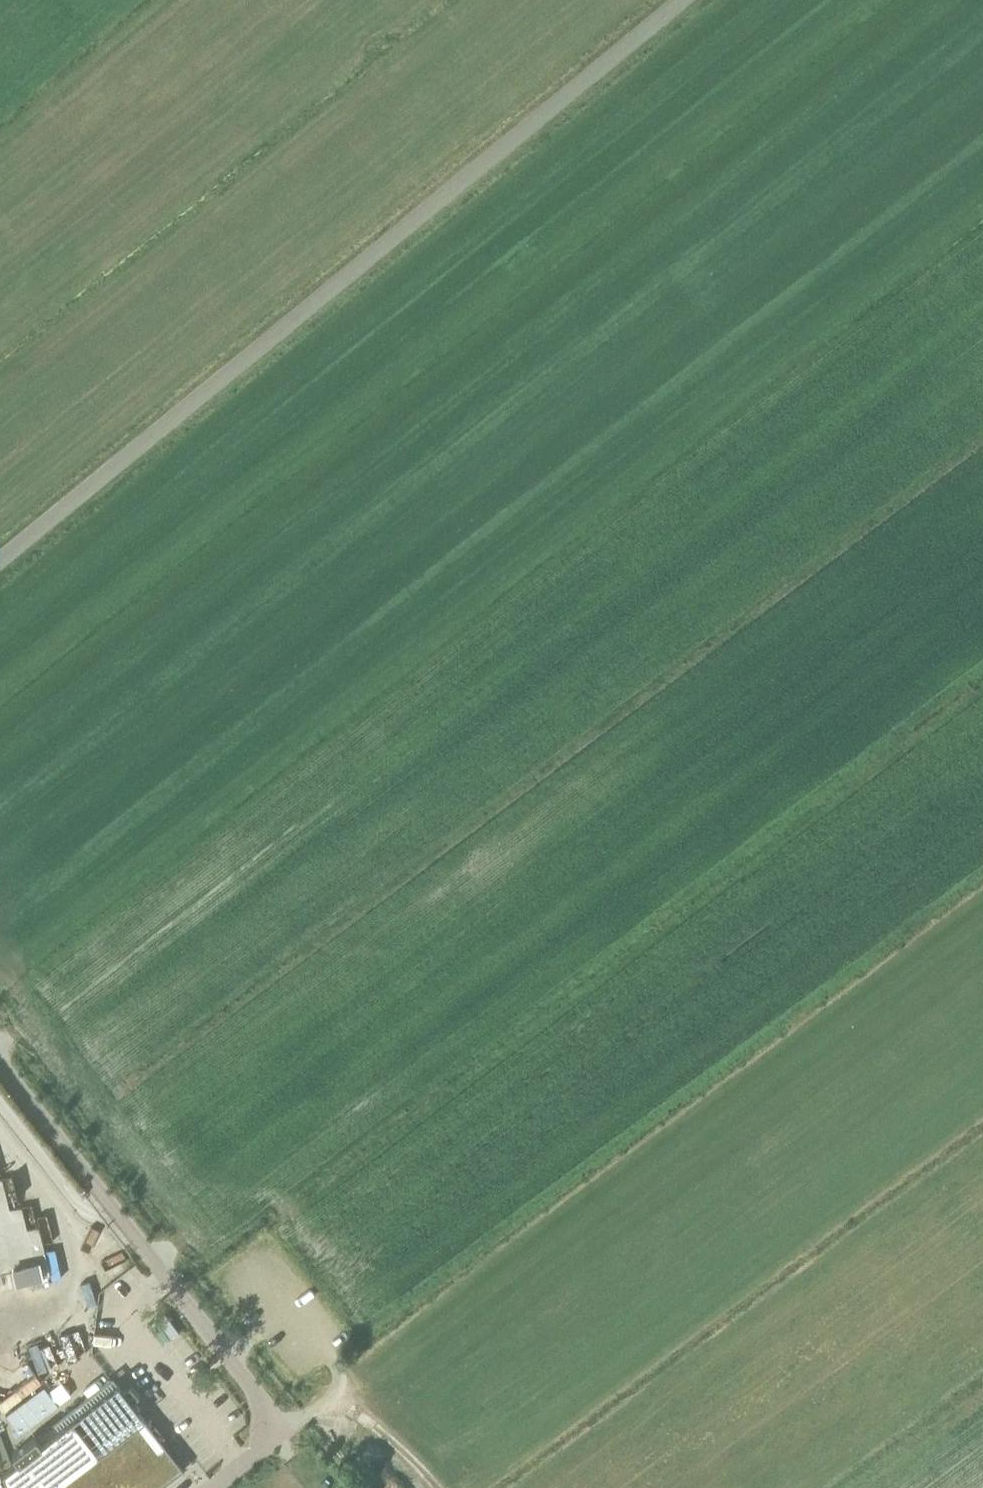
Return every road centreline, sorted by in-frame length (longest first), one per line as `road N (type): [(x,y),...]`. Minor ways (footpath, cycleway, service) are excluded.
road 1 (unclassified): [(0,557),(672,0)]
road 2 (unclassified): [(210,1487),(283,1432),(0,1066)]

